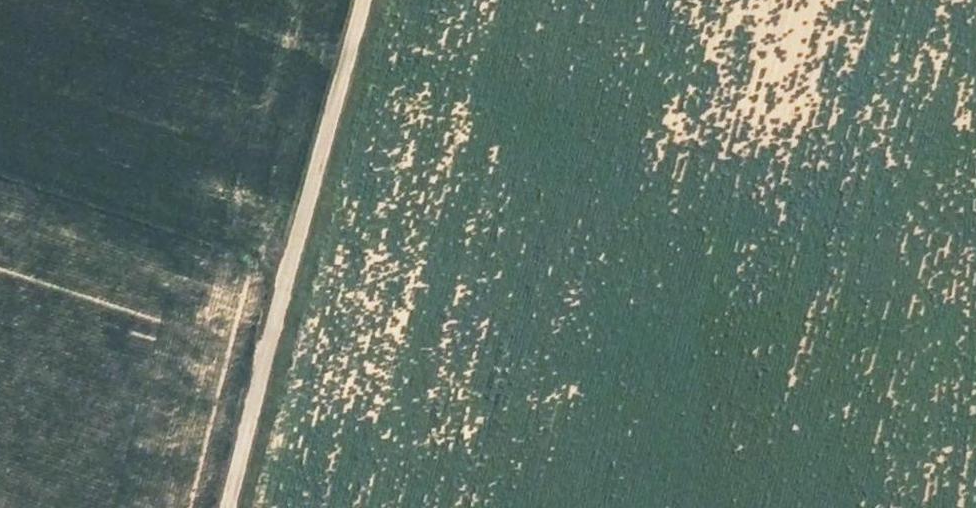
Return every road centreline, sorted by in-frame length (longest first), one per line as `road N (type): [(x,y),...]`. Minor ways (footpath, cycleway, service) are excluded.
road 1 (unclassified): [(363,0),(231,507)]

